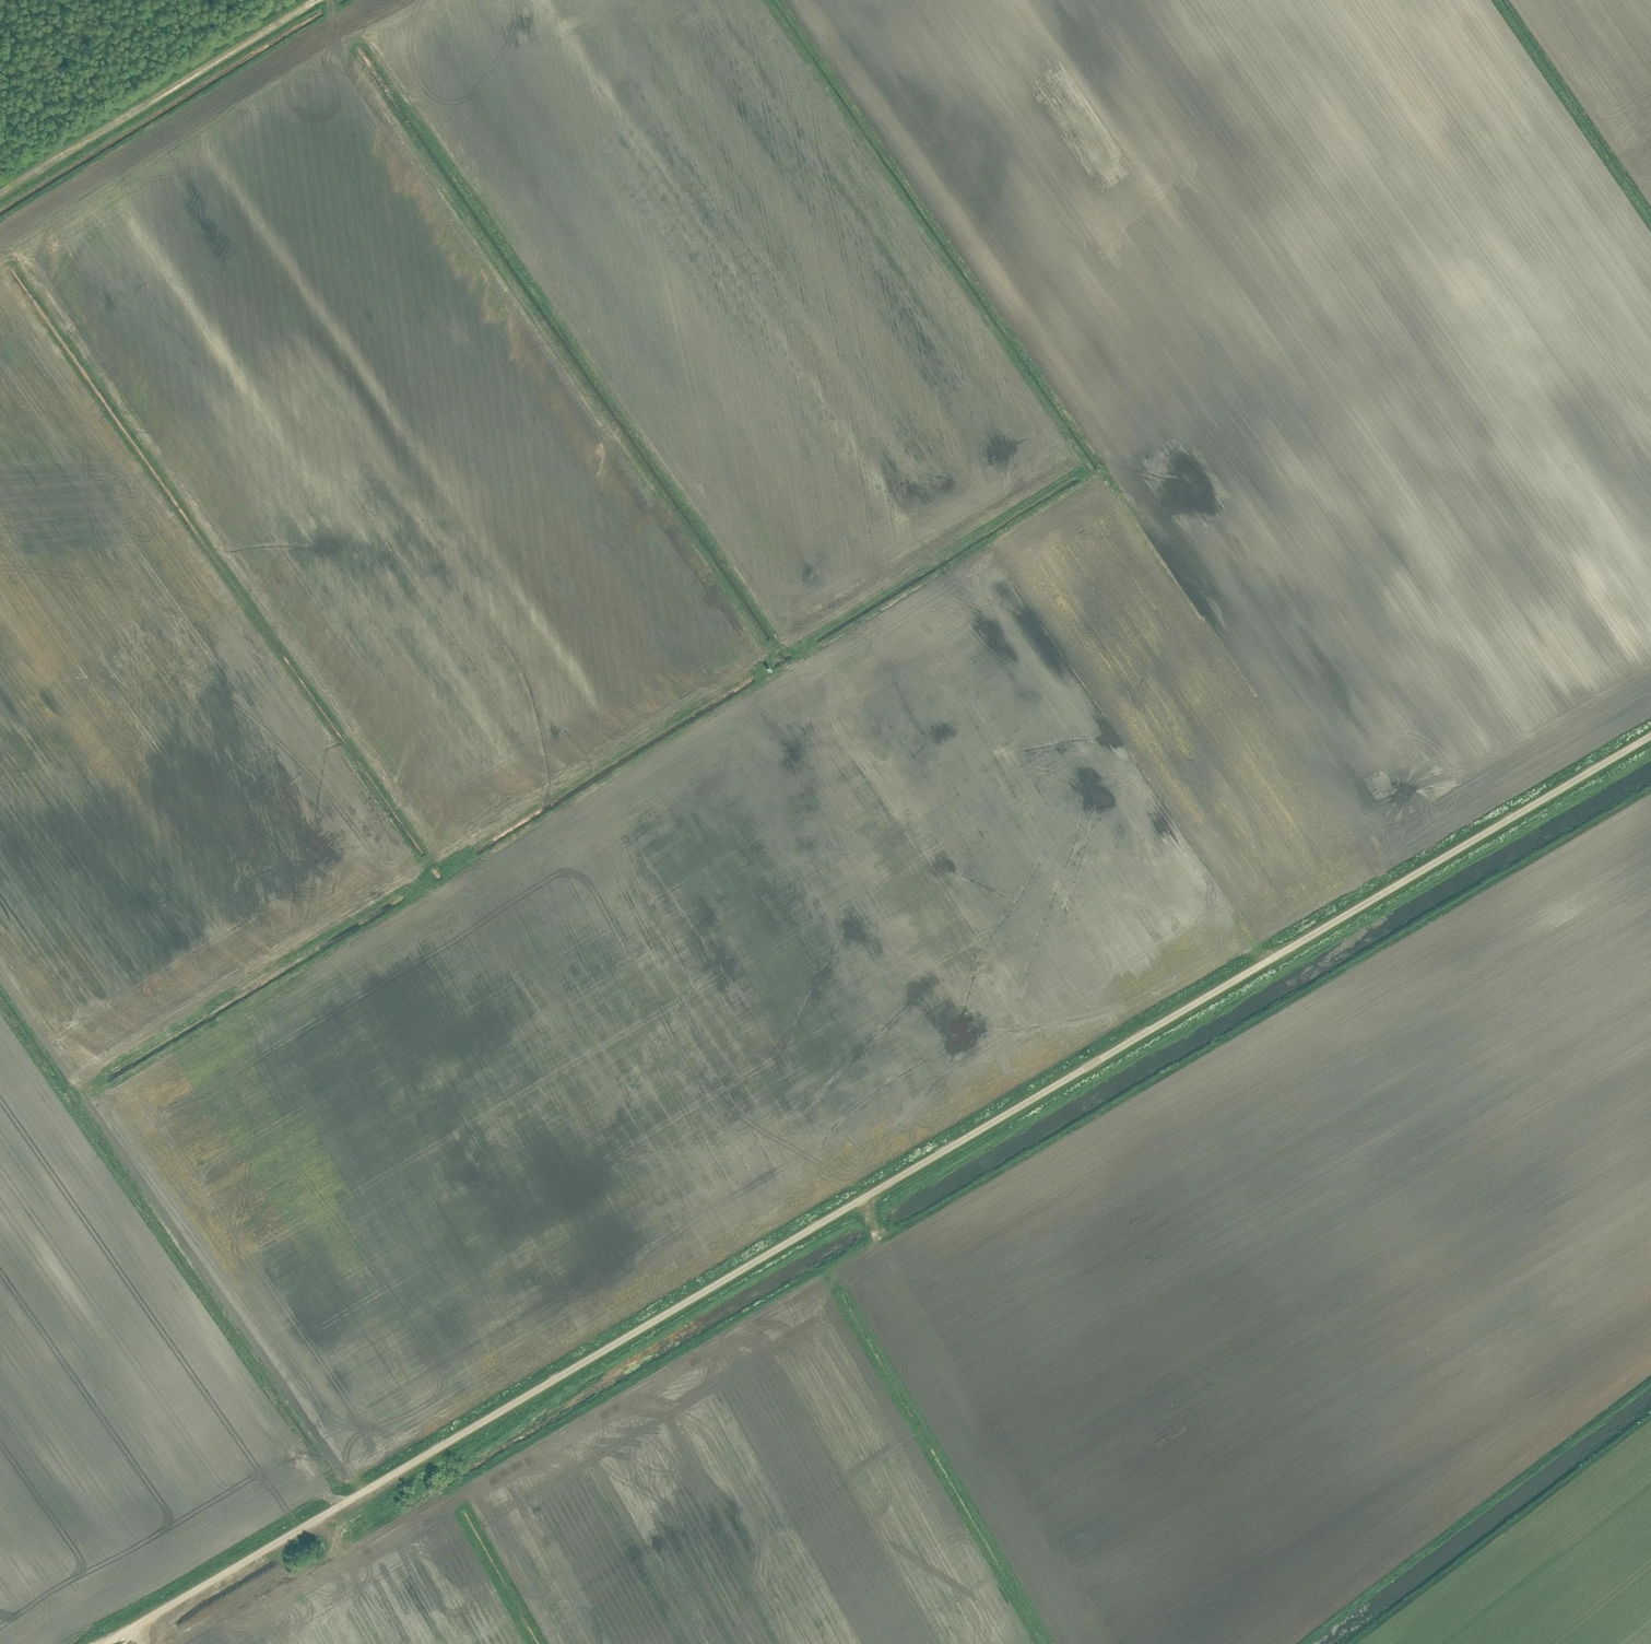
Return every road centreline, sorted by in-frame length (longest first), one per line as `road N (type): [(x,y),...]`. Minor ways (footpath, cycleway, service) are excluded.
road 1 (unclassified): [(103,1643),(1650,734)]
road 2 (track): [(0,195),(316,0)]

